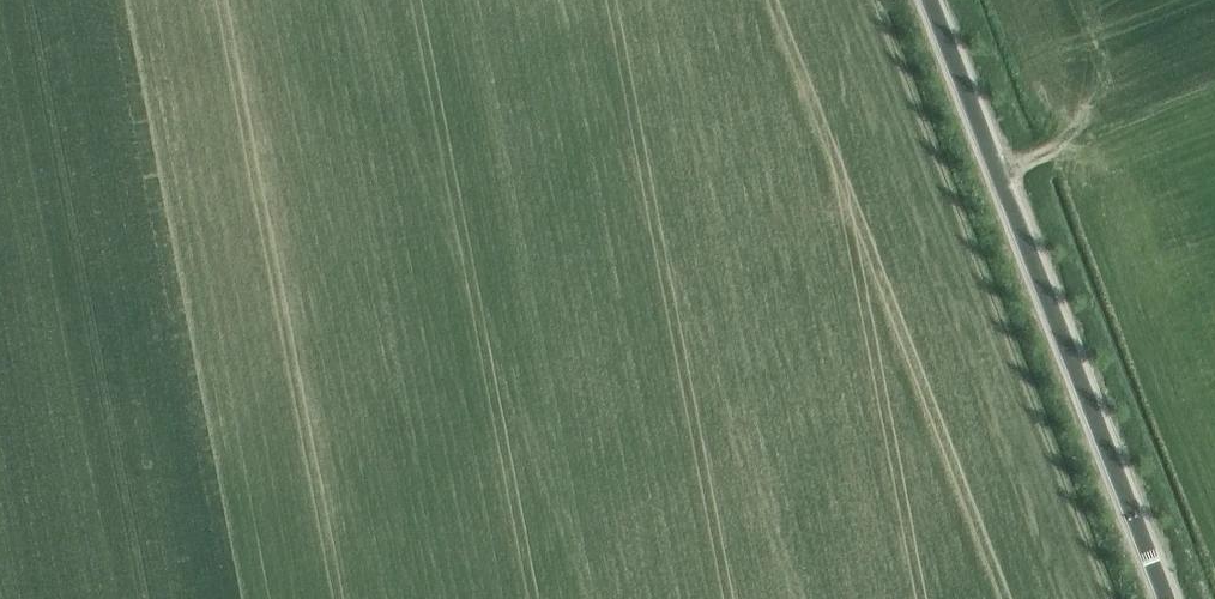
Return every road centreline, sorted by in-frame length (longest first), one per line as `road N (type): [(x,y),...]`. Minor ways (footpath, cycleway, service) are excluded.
road 1 (tertiary): [(1162,598),(923,0)]

